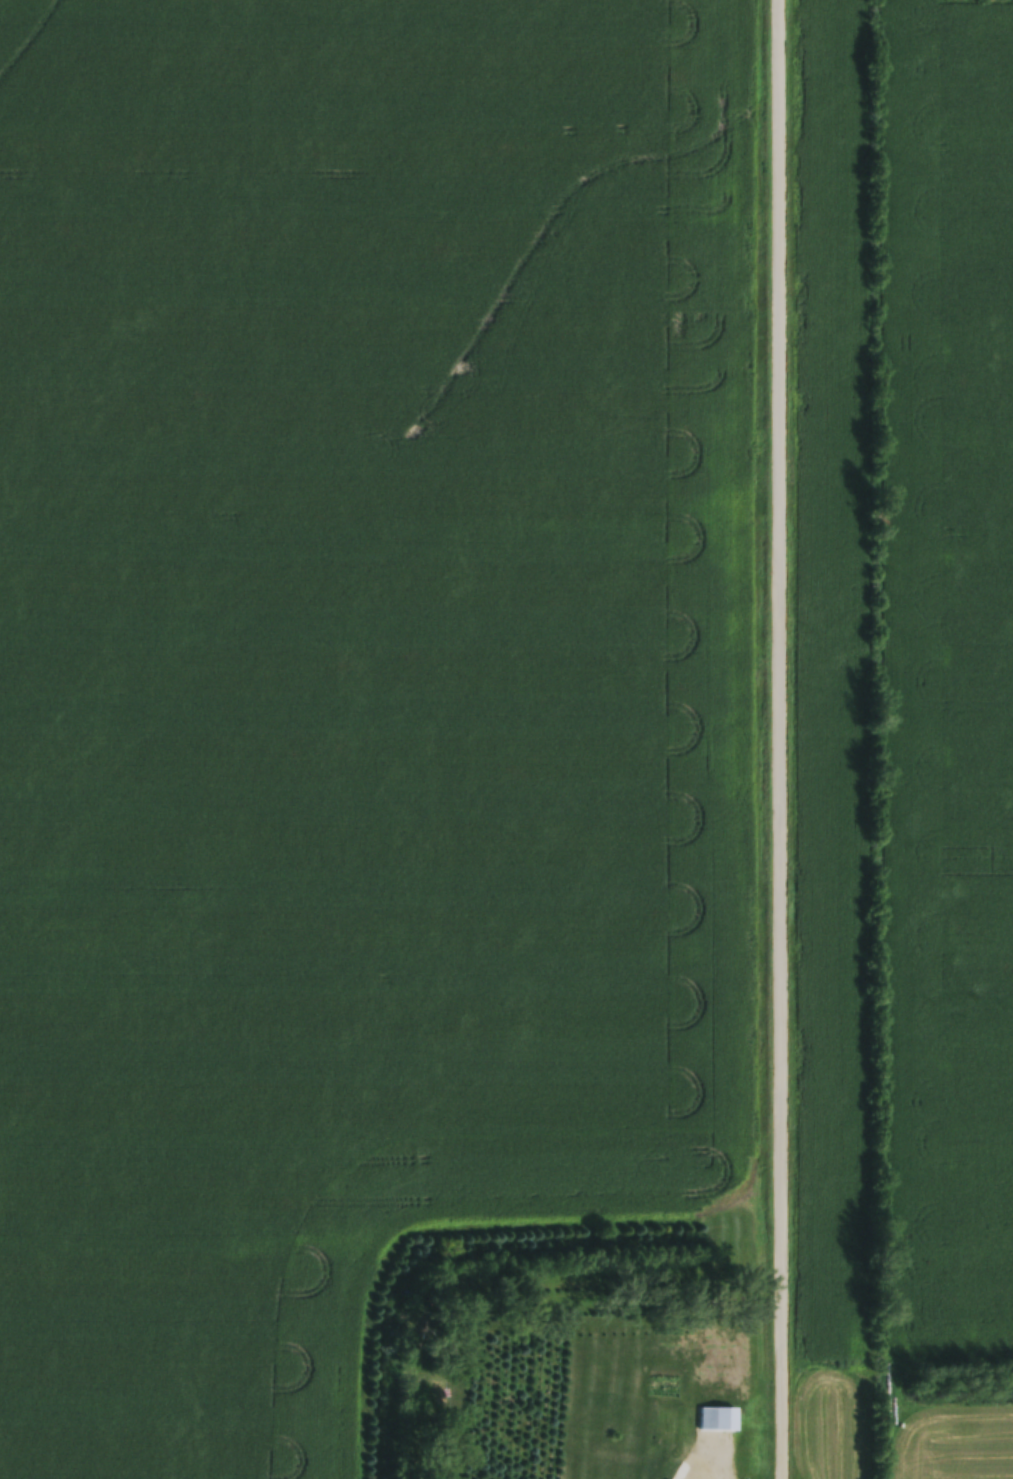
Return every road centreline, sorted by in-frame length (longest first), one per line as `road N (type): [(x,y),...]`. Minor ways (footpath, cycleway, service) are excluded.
road 1 (residential): [(785,1478),(780,0)]

